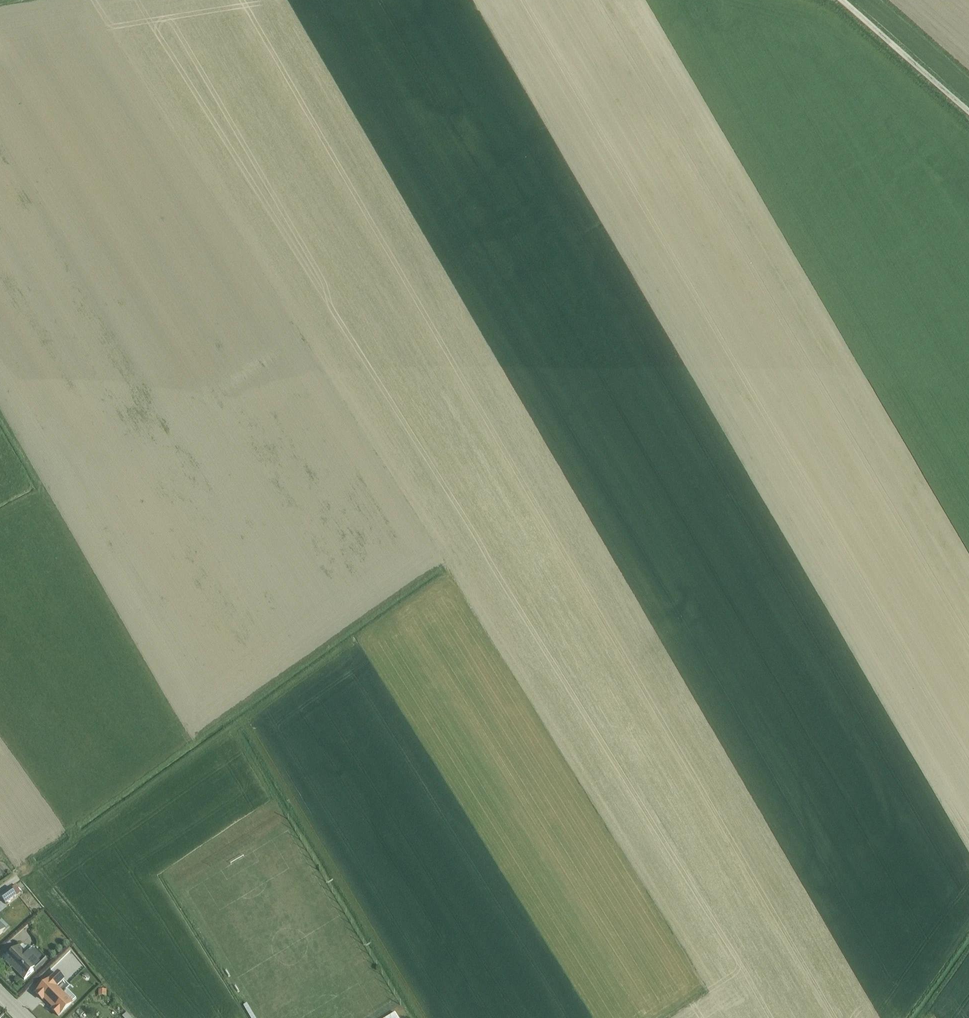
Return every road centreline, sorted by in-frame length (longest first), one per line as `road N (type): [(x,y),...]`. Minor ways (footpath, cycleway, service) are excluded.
road 1 (track): [(0,895),(438,576)]
road 2 (unclassified): [(968,112),(841,0)]

